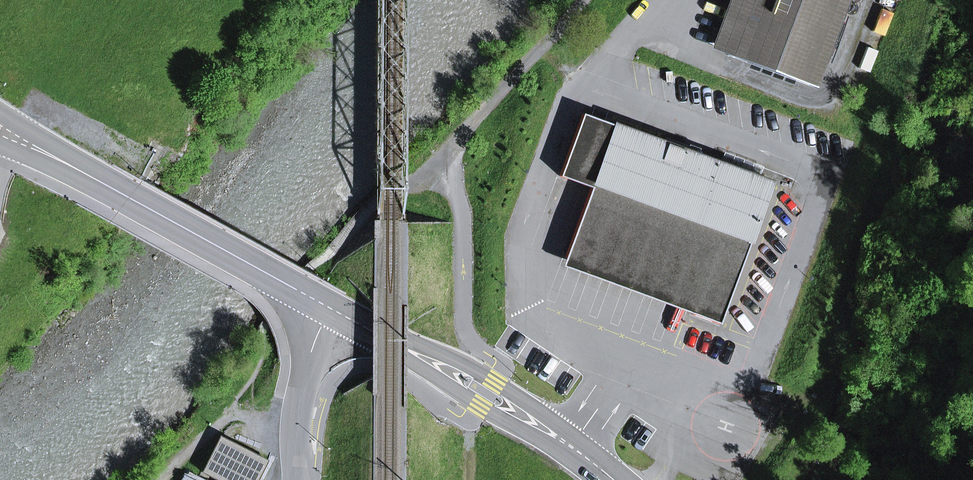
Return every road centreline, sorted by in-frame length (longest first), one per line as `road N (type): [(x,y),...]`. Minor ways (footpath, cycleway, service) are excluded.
road 1 (secondary): [(0,128),(321,306)]
road 2 (secondary): [(321,306),(459,380),(612,479)]
road 3 (track): [(459,380),(468,359),(457,342),(462,224),(454,141)]
road 4 (track): [(454,141),(583,0)]
road 5 (unclassified): [(299,479),(321,306)]

